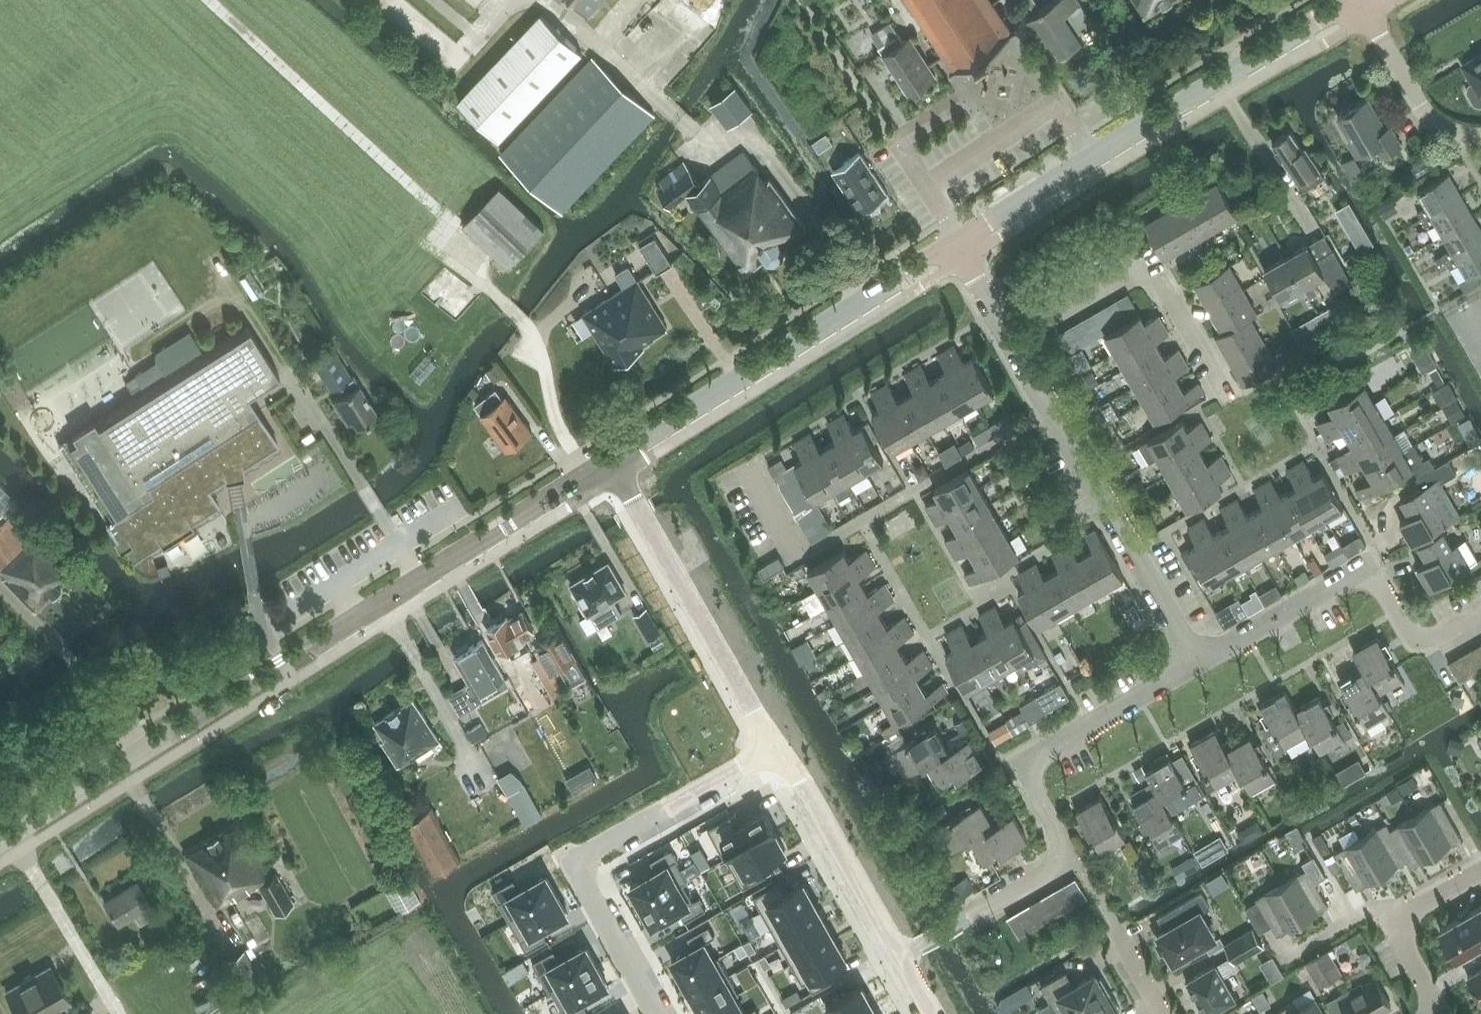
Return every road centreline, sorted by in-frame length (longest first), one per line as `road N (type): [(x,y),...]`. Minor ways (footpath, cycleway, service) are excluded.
road 1 (tertiary): [(0,841),(611,462)]
road 2 (tertiary): [(950,244),(1358,0)]
road 3 (residential): [(662,1013),(577,861),(780,750)]
road 4 (tertiary): [(611,462),(950,244)]
road 5 (residential): [(749,469),(798,557),(1050,407)]
road 6 (residential): [(1197,665),(1368,569),(1407,635),(1430,639),(1480,610)]
road 7 (residential): [(780,750),(611,462)]
road 8 (residential): [(1236,406),(1148,262),(1008,336)]
road 9 (residential): [(1075,856),(1023,764),(1197,665)]
road 10 (residential): [(930,1013),(780,750)]
road 11 (residential): [(1197,665),(1050,407)]
road 12 (residential): [(1480,136),(1452,135),(1432,122),(1361,0)]

